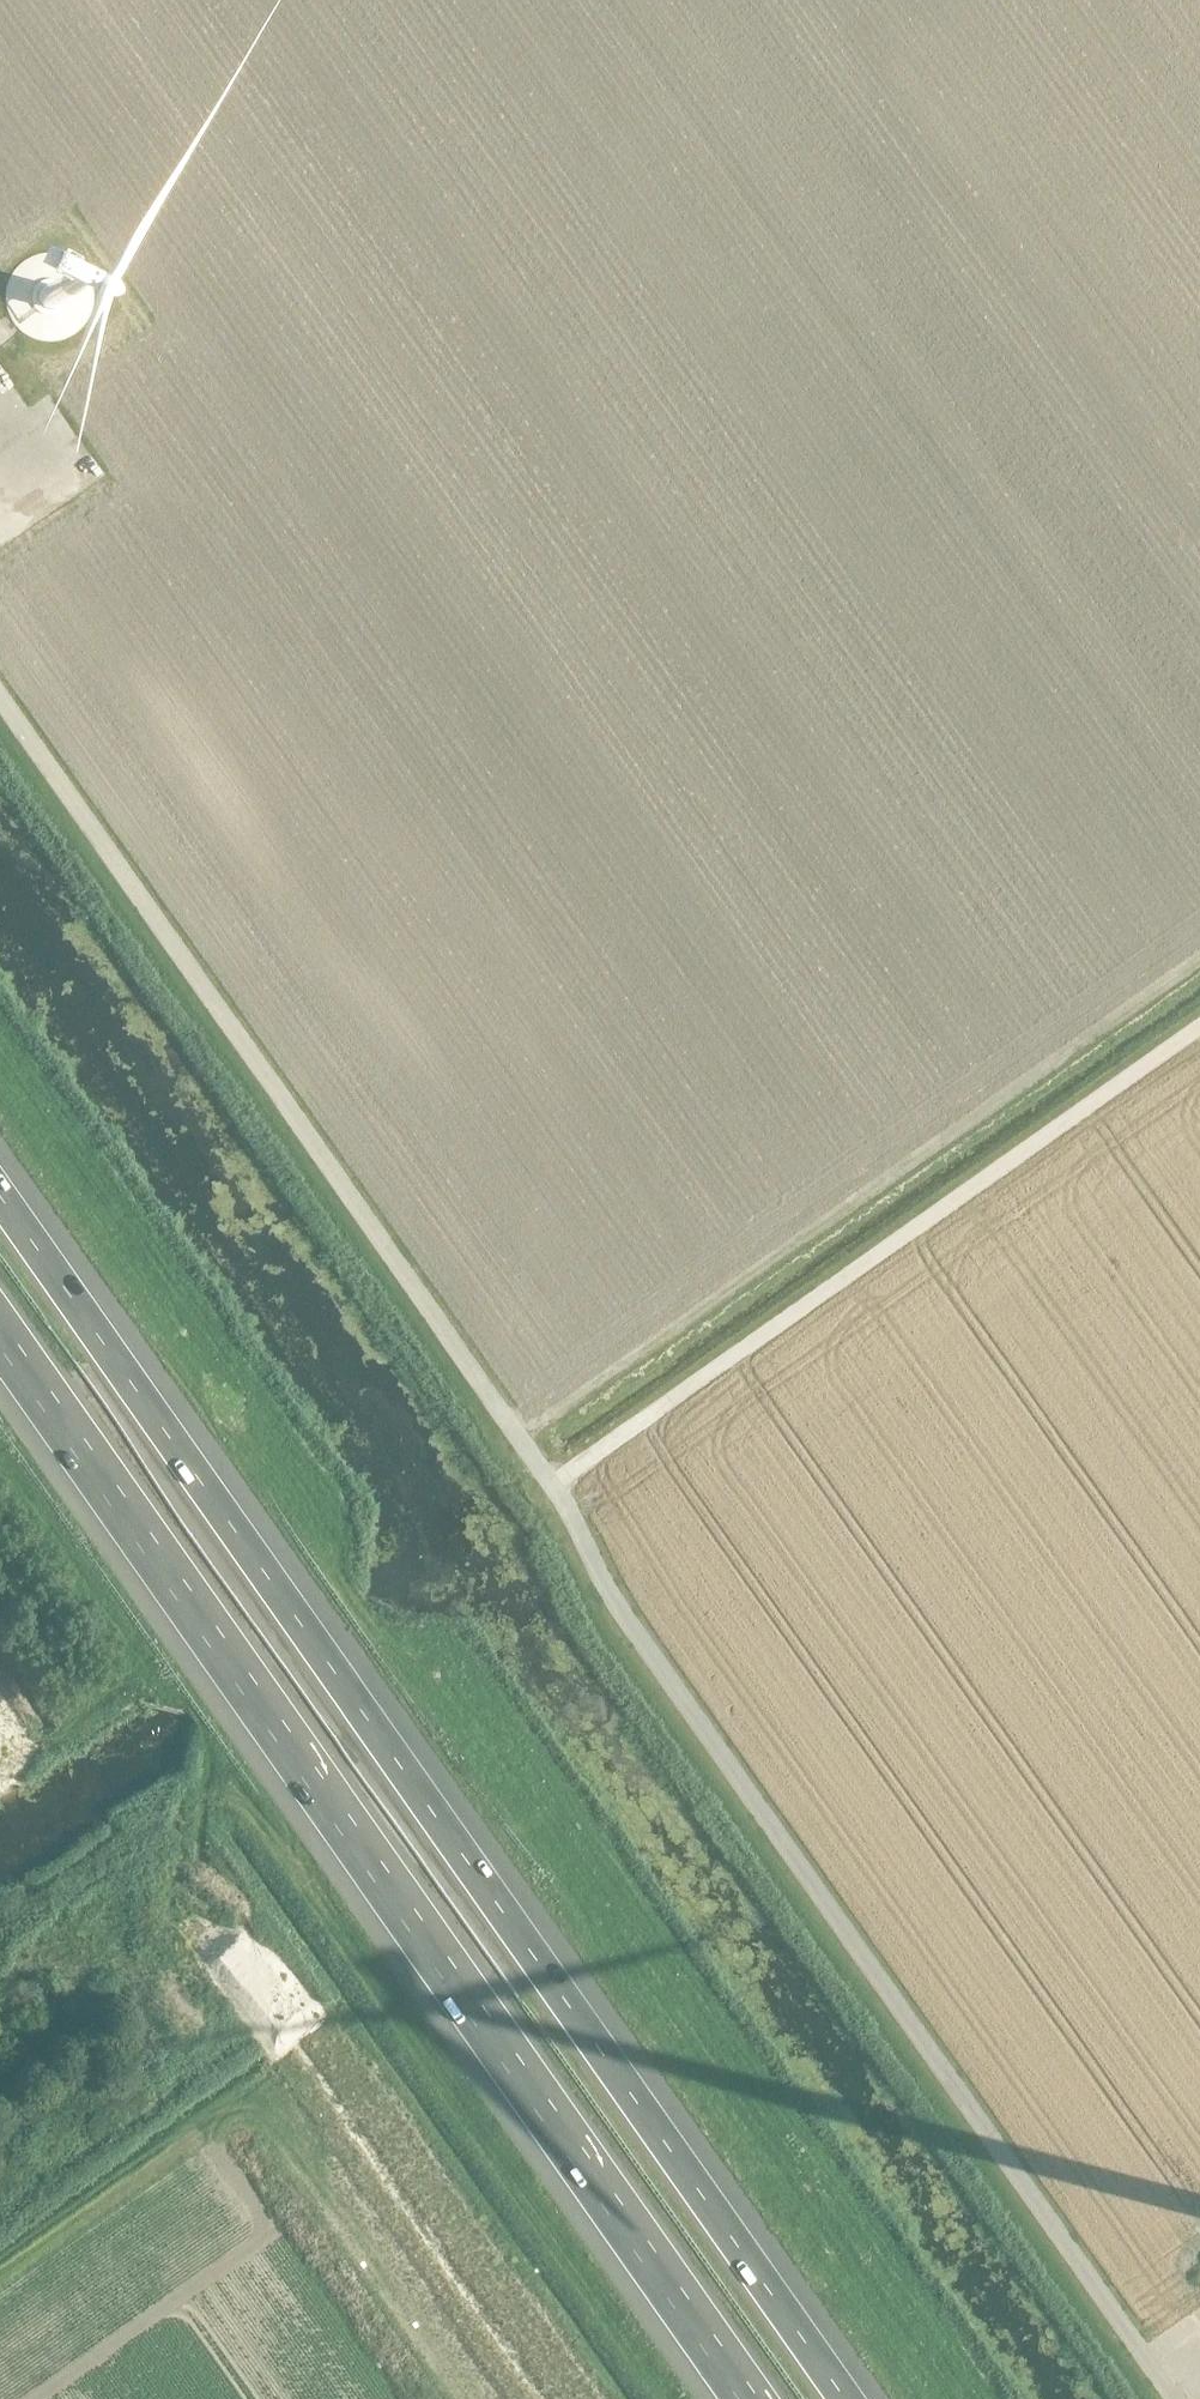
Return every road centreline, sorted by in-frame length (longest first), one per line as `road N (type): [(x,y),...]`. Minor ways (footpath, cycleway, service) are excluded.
road 1 (motorway): [(849,2398),(0,1194)]
road 2 (motorway): [(0,1331),(752,2398)]
road 3 (unclassified): [(569,2398),(282,1987),(116,1896),(0,1722)]

